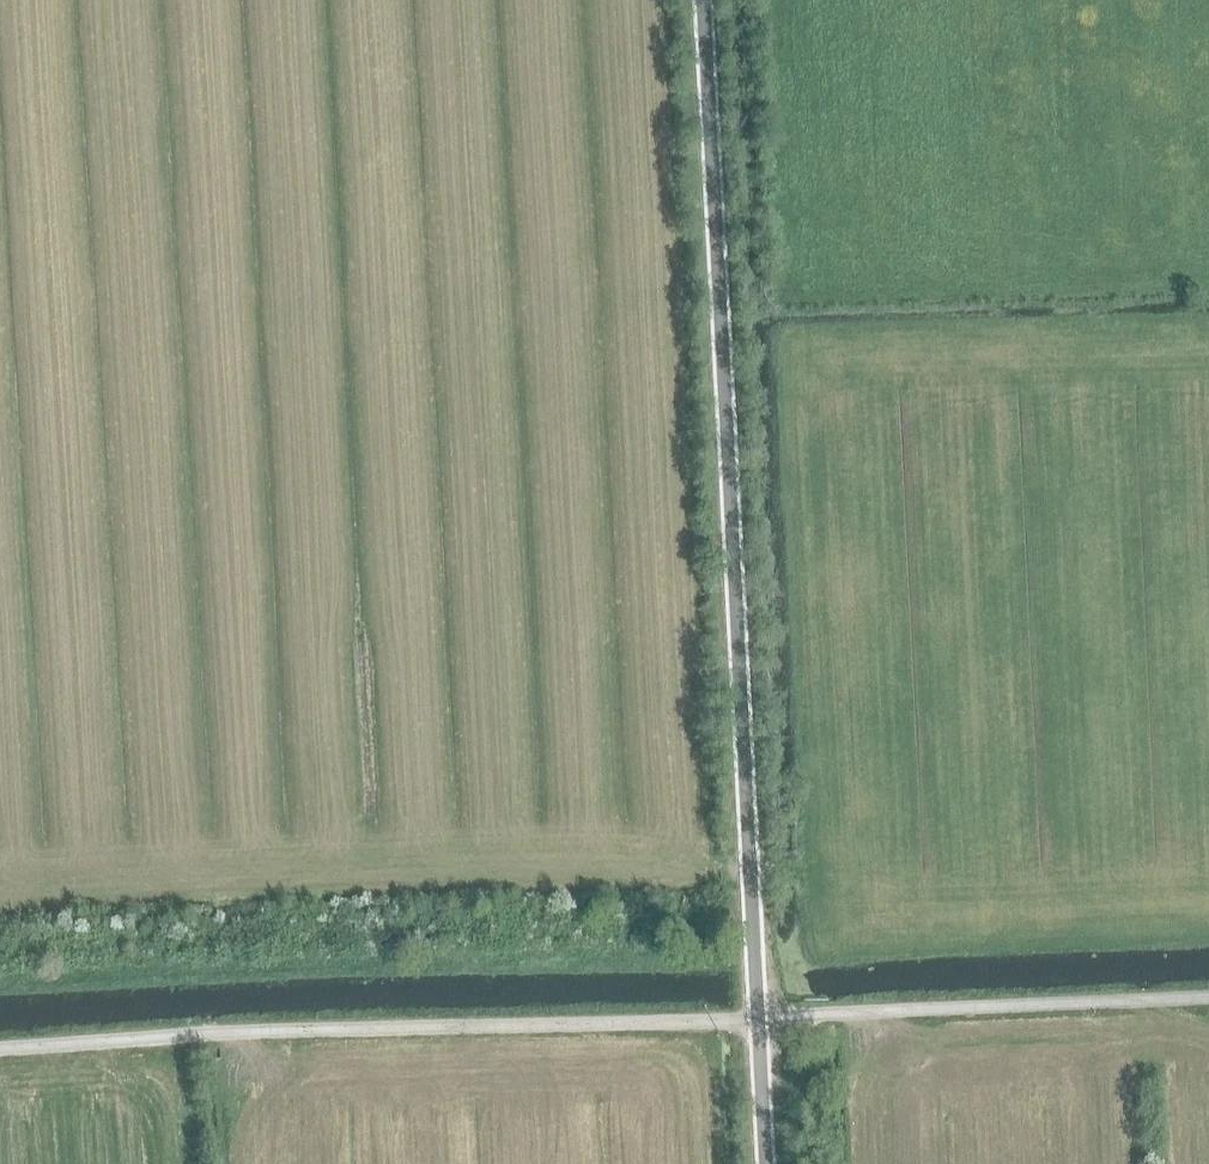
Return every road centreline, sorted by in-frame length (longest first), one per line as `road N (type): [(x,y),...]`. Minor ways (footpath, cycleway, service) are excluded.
road 1 (unclassified): [(767,1163),(705,0)]
road 2 (track): [(0,986),(756,956)]

